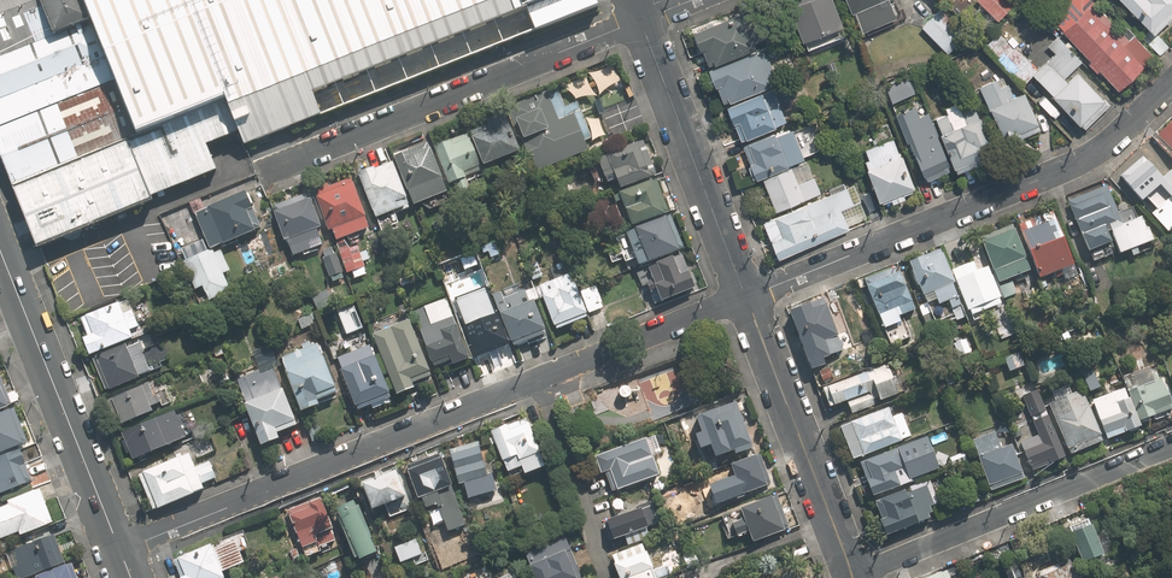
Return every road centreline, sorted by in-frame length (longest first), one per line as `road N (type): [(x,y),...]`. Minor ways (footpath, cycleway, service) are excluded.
road 1 (residential): [(119,550),(617,349)]
road 2 (residential): [(745,297),(1085,160),(1171,83)]
road 3 (residential): [(641,21),(266,171)]
road 4 (residential): [(1171,444),(853,577)]
road 5 (primary): [(119,550),(0,250)]
road 6 (residential): [(745,297),(852,577)]
road 7 (residential): [(641,21),(745,297)]

